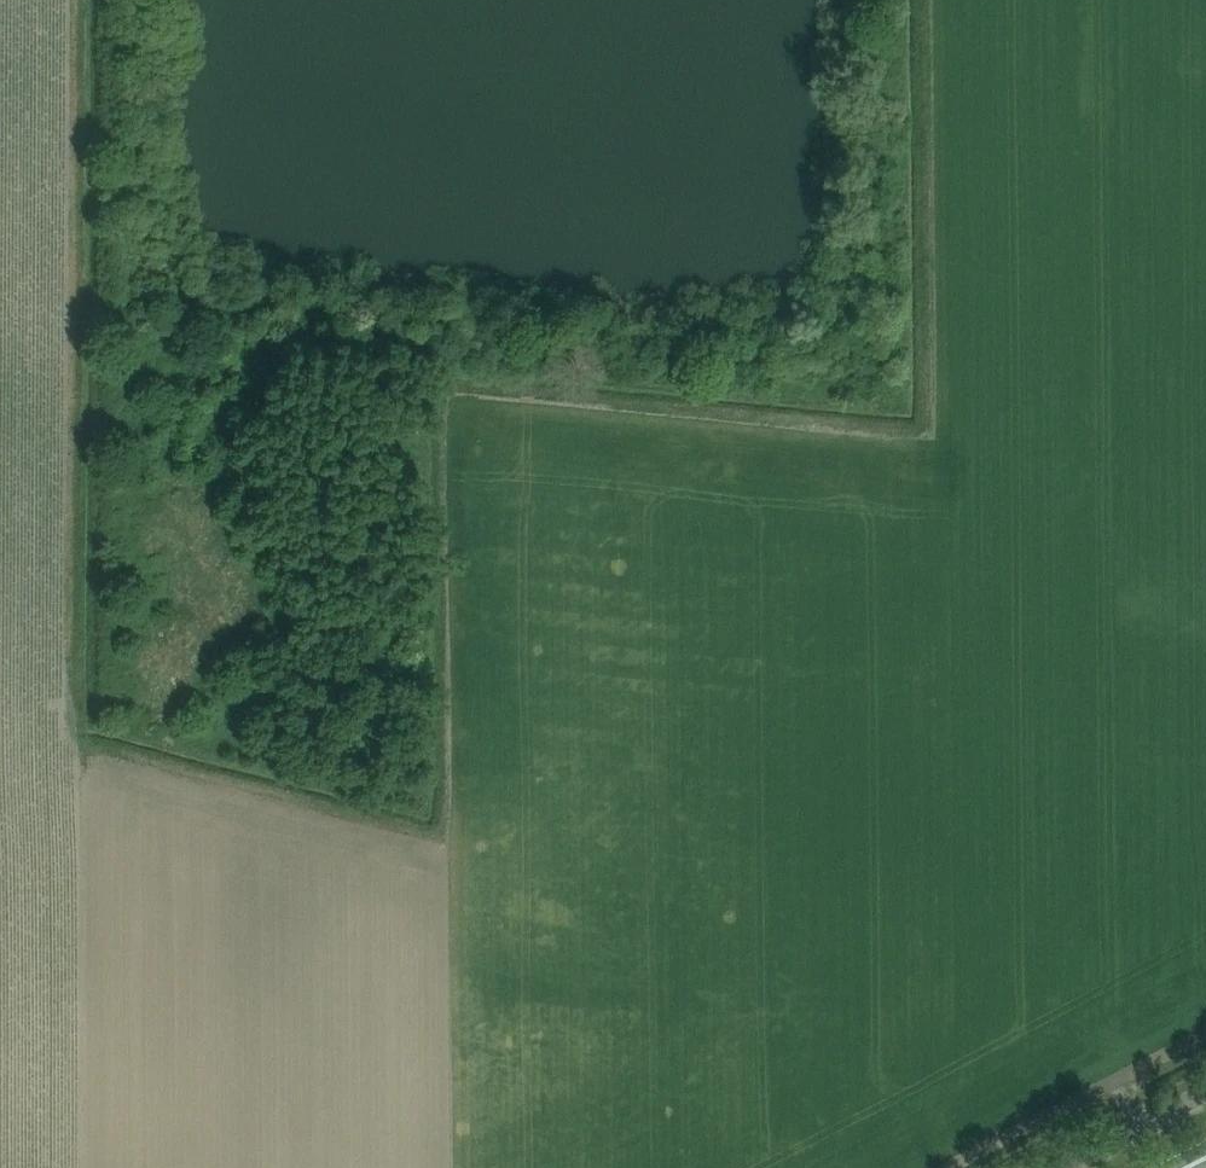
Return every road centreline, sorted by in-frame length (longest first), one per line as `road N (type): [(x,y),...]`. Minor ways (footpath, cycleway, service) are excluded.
road 1 (unclassified): [(1092,1167),(1205,1111)]

